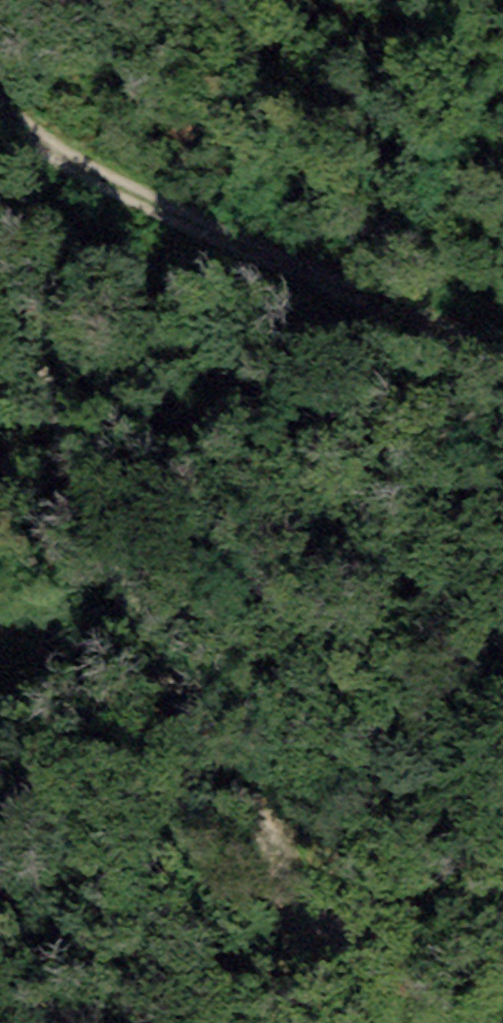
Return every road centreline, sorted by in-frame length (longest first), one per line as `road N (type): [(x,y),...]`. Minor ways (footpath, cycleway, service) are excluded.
road 1 (track): [(502,356),(59,159),(0,103)]
road 2 (track): [(0,315),(34,371),(101,589),(241,802)]
road 3 (track): [(230,788),(87,668),(0,634)]
road 4 (track): [(241,802),(344,1022)]

